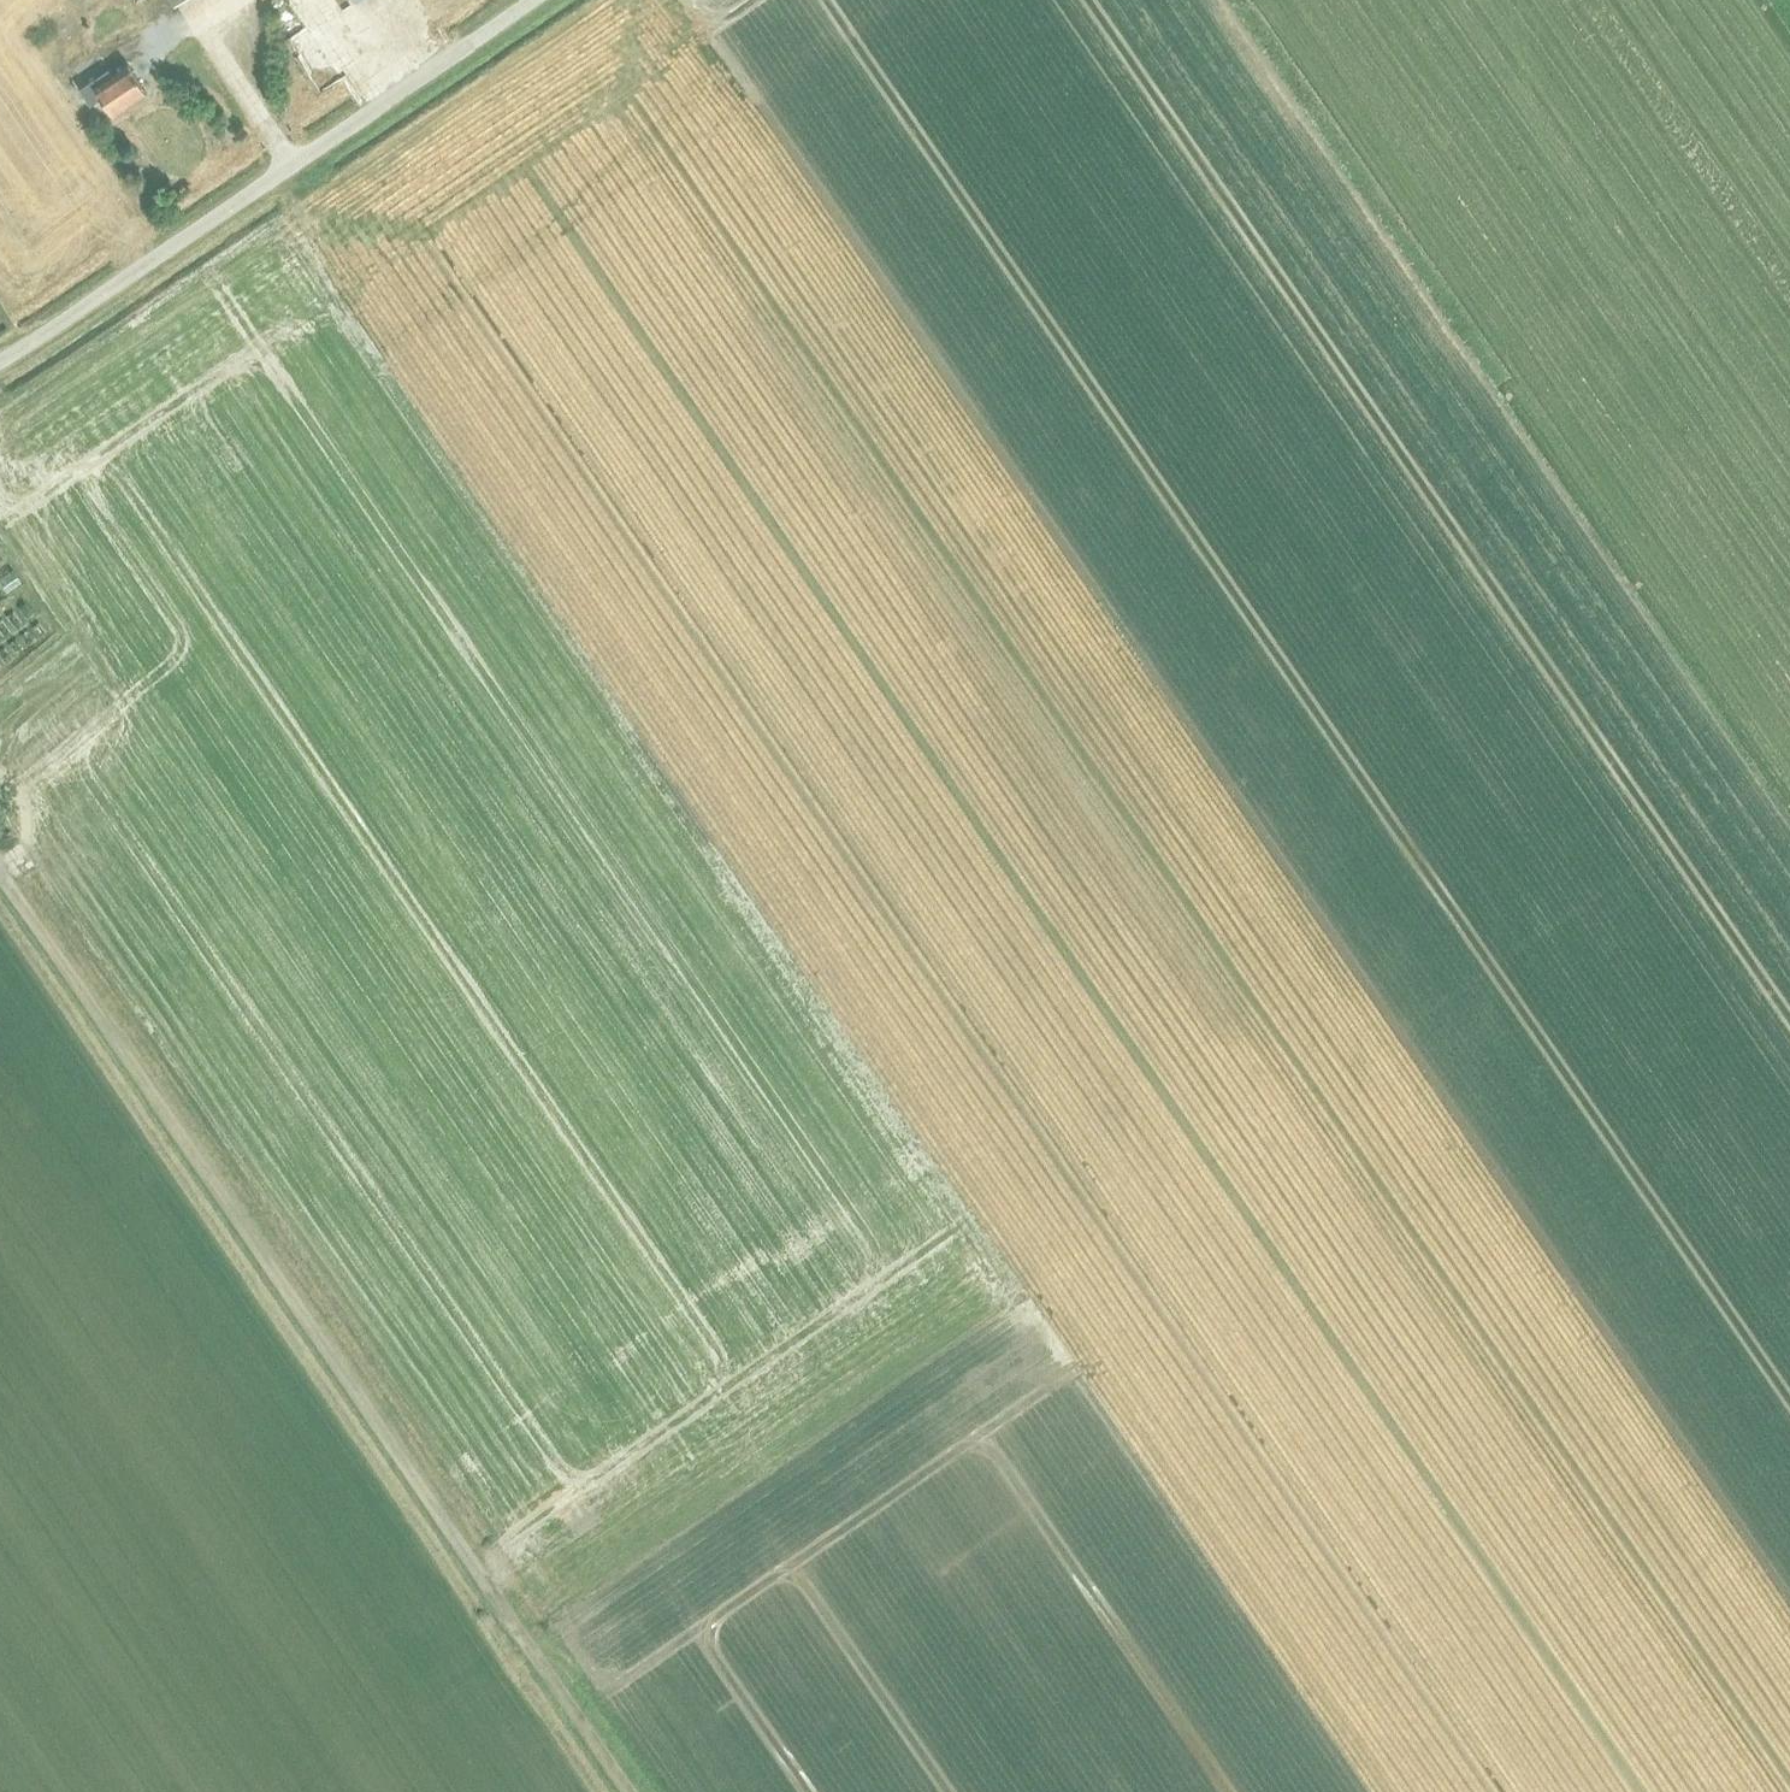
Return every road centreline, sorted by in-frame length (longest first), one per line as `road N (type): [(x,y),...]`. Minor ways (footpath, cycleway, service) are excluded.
road 1 (track): [(0,868),(629,1791)]
road 2 (unclassified): [(0,360),(533,0)]

